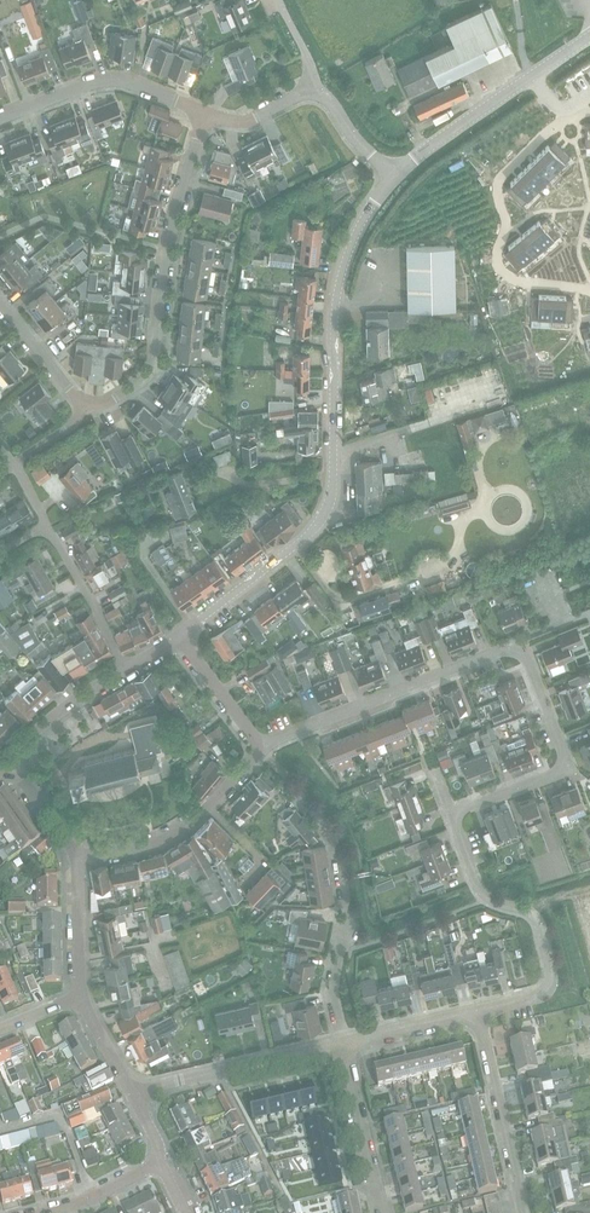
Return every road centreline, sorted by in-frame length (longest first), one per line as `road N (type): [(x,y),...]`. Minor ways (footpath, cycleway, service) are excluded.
road 1 (residential): [(180,636),(326,511),(334,480),(336,288),(352,238),(393,175)]
road 2 (residential): [(83,408),(107,404),(153,370),(167,248),(205,114)]
road 3 (residential): [(343,1043),(334,993),(347,902),(338,841),(259,750)]
road 4 (residential): [(478,1010),(542,994),(551,969),(537,918),(479,886),(452,812)]
road 5 (residential): [(520,644),(259,750)]
road 6 (residential): [(452,812),(565,766),(520,644)]
road 7 (residential): [(130,1090),(343,1043)]
road 8 (residential): [(78,854),(168,838),(259,750)]
road 9 (unclassified): [(0,117),(105,81),(205,114)]
road 10 (residential): [(523,1212),(478,1010)]
road 11 (residential): [(589,290),(510,279),(499,267),(506,171)]
road 12 (unclassified): [(393,175),(534,73)]
road 13 (residential): [(383,1212),(343,1043)]
road 14 (residential): [(127,668),(46,525)]
road 15 (residential): [(46,525),(15,461),(83,408)]
road 16 (residential): [(9,759),(56,714),(127,668)]
road 17 (residential): [(79,997),(78,854)]
road 18 (residential): [(343,1043),(478,1010)]
road 19 (residential): [(259,750),(180,636)]
road 20 (residential): [(83,408),(0,305)]
road 21 (residential): [(37,1212),(158,1164)]
road 22 (residential): [(393,175),(314,85)]

